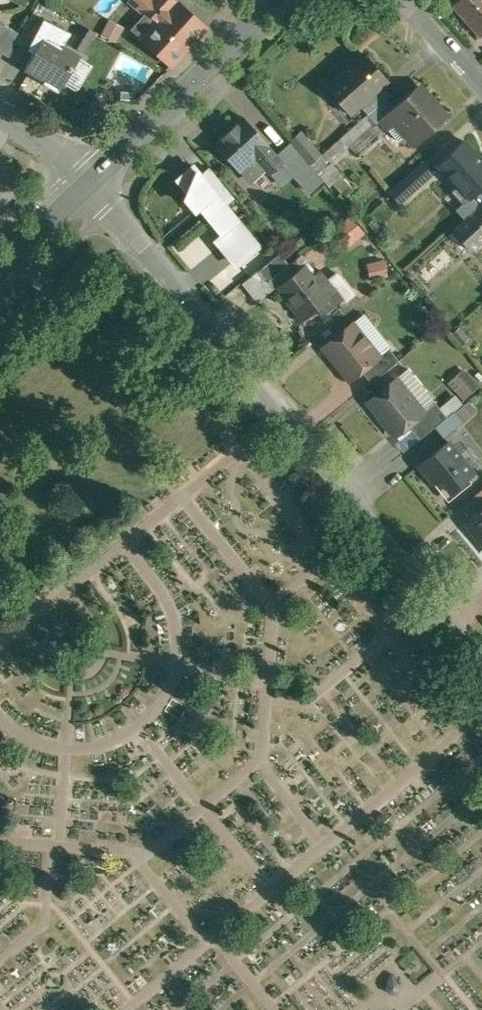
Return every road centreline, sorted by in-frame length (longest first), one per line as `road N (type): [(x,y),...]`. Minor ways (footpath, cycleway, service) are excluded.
road 1 (residential): [(93,177),(481,659)]
road 2 (secondary): [(93,177),(234,41),(263,0)]
road 3 (secondary): [(0,268),(93,177)]
road 4 (residential): [(401,0),(481,91)]

